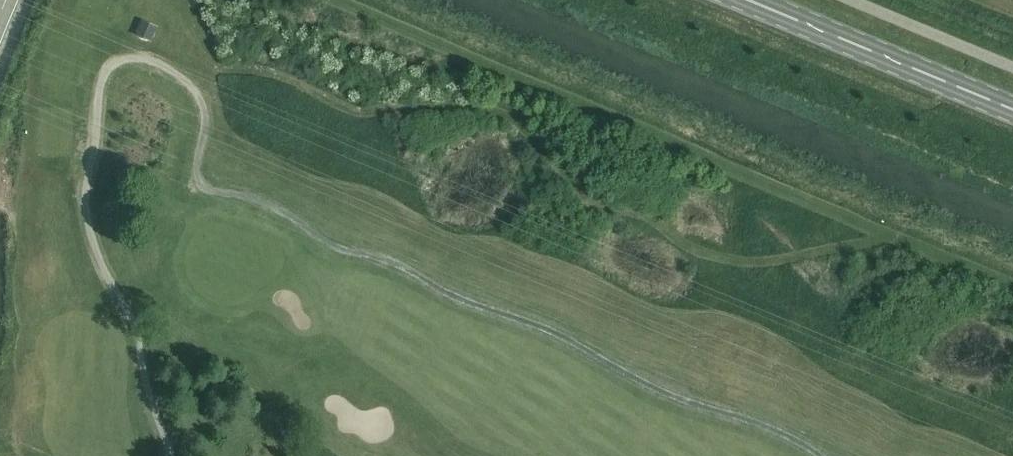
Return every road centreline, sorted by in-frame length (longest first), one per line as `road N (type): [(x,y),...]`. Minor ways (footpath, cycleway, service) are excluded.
road 1 (primary): [(1012,109),(750,0)]

